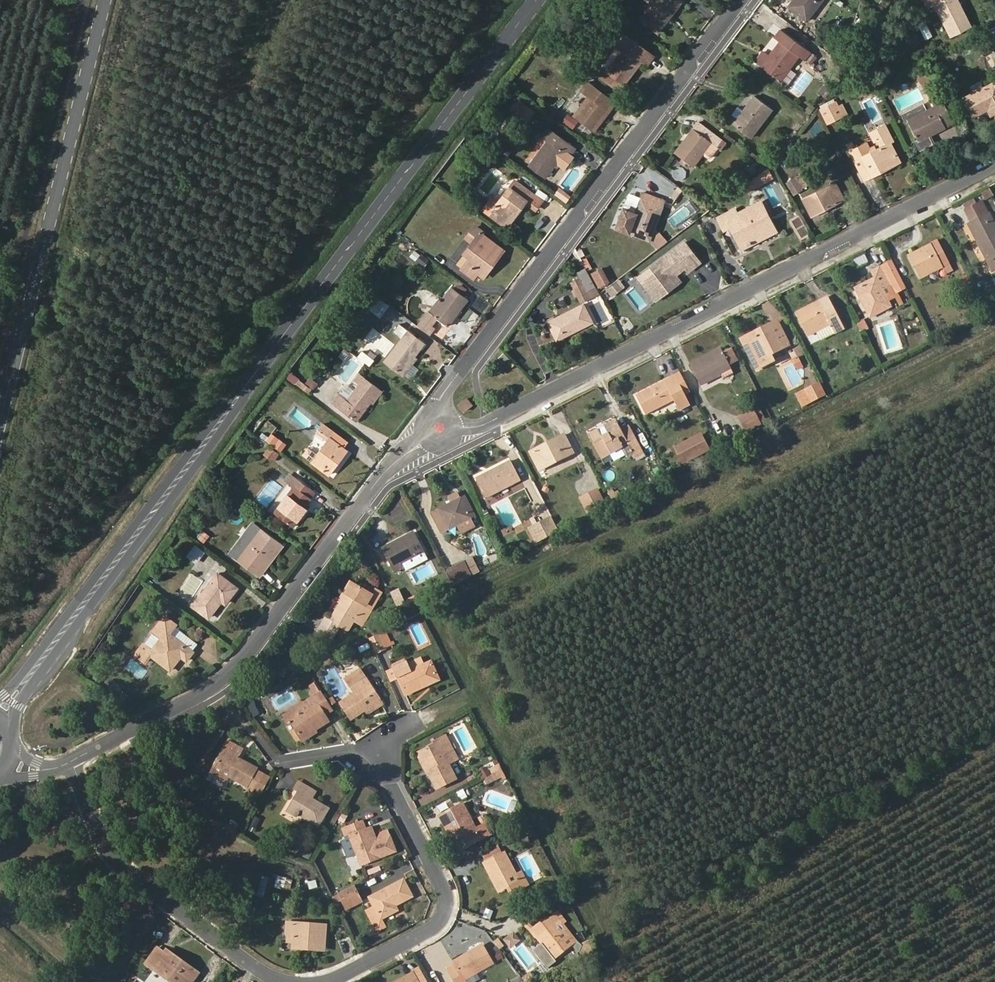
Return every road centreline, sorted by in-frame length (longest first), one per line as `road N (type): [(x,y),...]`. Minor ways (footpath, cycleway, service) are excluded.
road 1 (primary): [(536,0),(36,666)]
road 2 (residential): [(994,165),(449,434)]
road 3 (residential): [(437,418),(447,391),(742,0)]
road 4 (residential): [(73,761),(222,685),(394,462),(429,438)]
road 5 (secondary): [(104,0),(0,423)]
road 6 (residential): [(409,722),(374,749),(443,893),(442,911),(434,927),(314,981)]
road 7 (residential): [(289,981),(253,966),(117,861),(73,761)]
road 8 (track): [(0,898),(94,981)]

